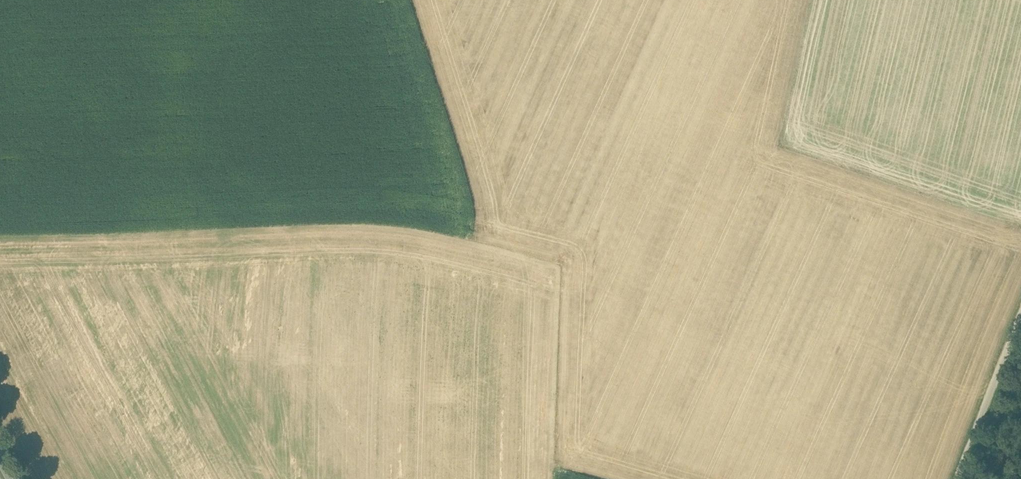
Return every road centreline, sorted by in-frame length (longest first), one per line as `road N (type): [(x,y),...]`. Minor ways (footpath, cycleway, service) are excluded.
road 1 (unclassified): [(957,478),(1020,322)]

